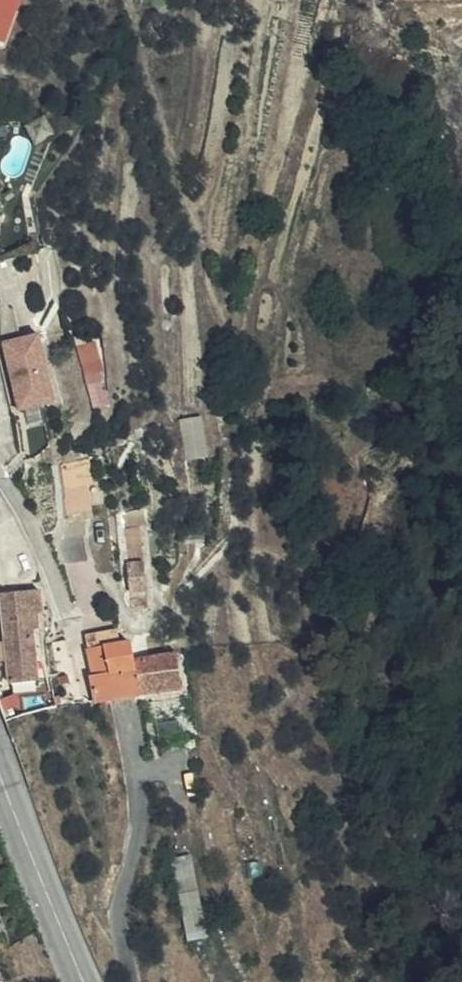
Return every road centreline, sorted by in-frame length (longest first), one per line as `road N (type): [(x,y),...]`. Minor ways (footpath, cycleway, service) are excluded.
road 1 (unclassified): [(81,981),(0,772)]

